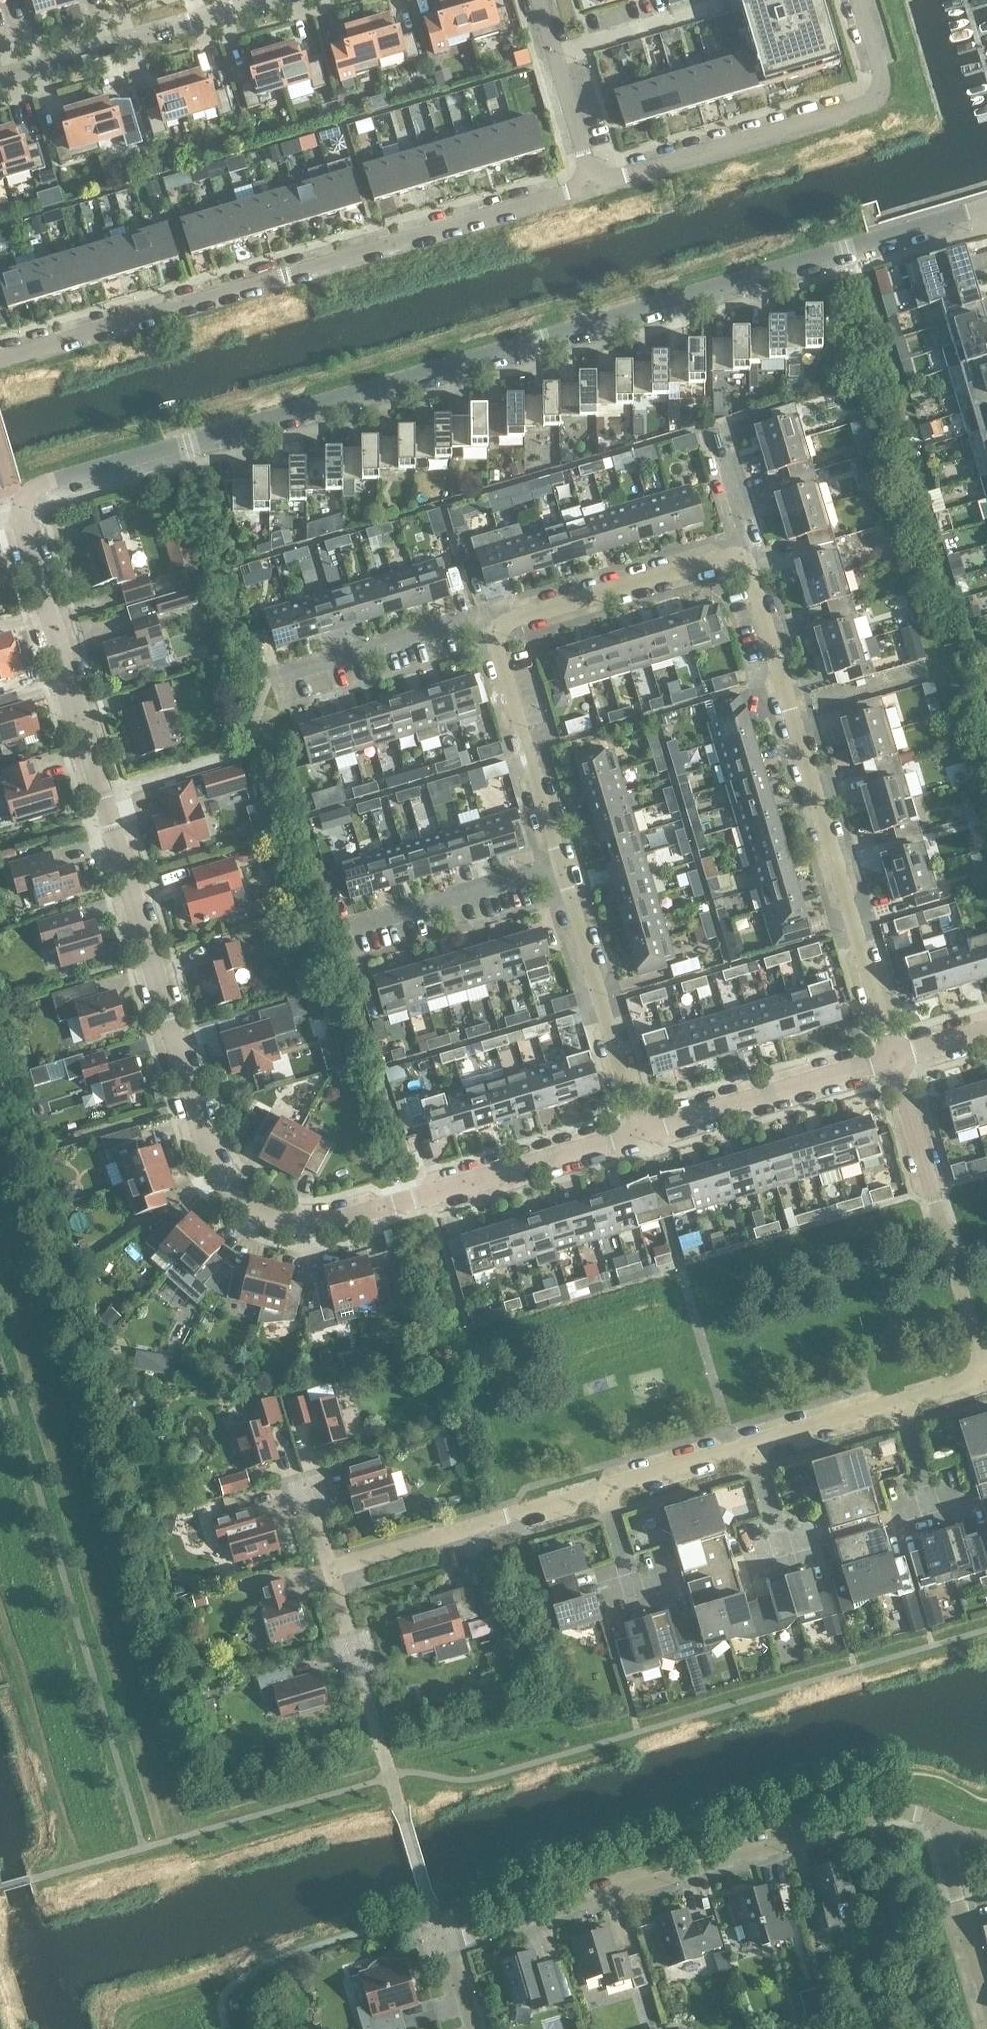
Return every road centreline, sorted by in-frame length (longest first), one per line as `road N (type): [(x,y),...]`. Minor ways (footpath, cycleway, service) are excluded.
road 1 (residential): [(641,1134),(323,1229),(253,1215),(206,1157),(15,494),(986,214)]
road 2 (residential): [(0,361),(594,189)]
road 3 (residential): [(946,1836),(920,1818),(888,1819),(447,1950),(472,2028)]
road 4 (residential): [(743,561),(893,1060)]
road 5 (residential): [(986,1360),(893,1060)]
road 6 (residential): [(594,189),(890,101)]
road 7 (residential): [(603,1488),(335,1573)]
road 8 (residential): [(641,1134),(564,869)]
road 9 (residential): [(0,77),(265,0)]
road 10 (residential): [(893,1060),(641,1134)]
road 11 (residential): [(489,623),(743,561)]
road 12 (residential): [(564,869),(489,623)]
road 13 (residential): [(394,1783),(335,1573)]
road 14 (residential): [(281,681),(489,623)]
road 15 (residential): [(363,930),(564,869)]
road 16 (residential): [(538,0),(594,189)]
road 17 (residential): [(986,1988),(946,1836)]
road 18 (residential): [(751,1444),(603,1488)]
road 19 (residential): [(899,1401),(751,1444)]

